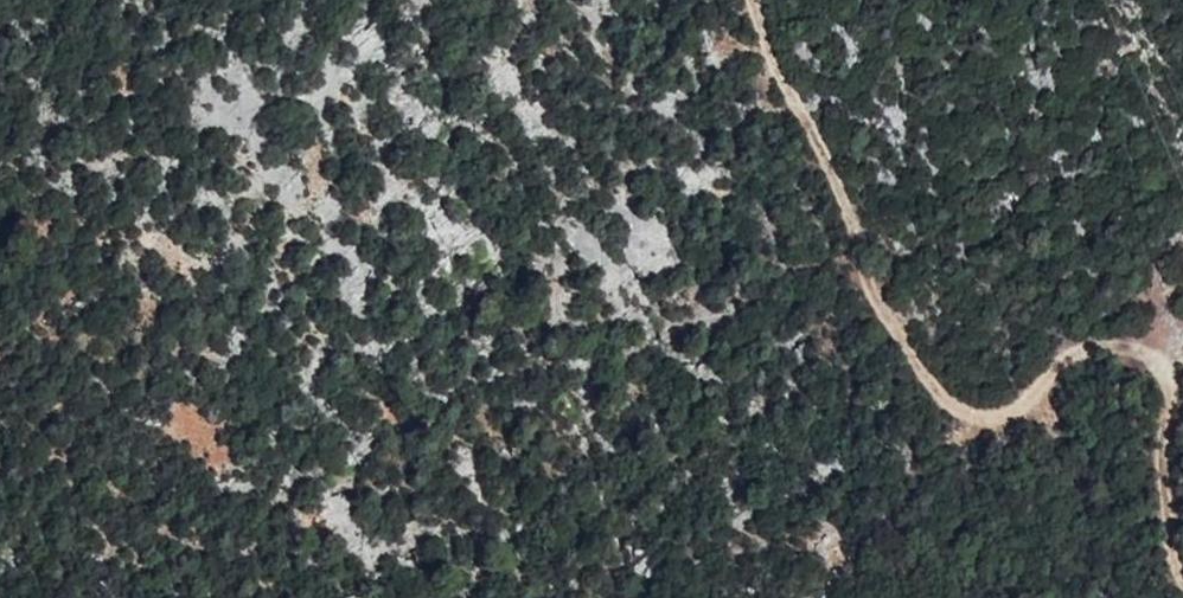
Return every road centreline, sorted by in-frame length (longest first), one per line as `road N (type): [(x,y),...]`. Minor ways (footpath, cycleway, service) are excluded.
road 1 (track): [(1182,565),(1172,489),(1176,368),(1099,334),(1024,400),(979,423),(942,392),(871,298),(848,203),(753,0)]

